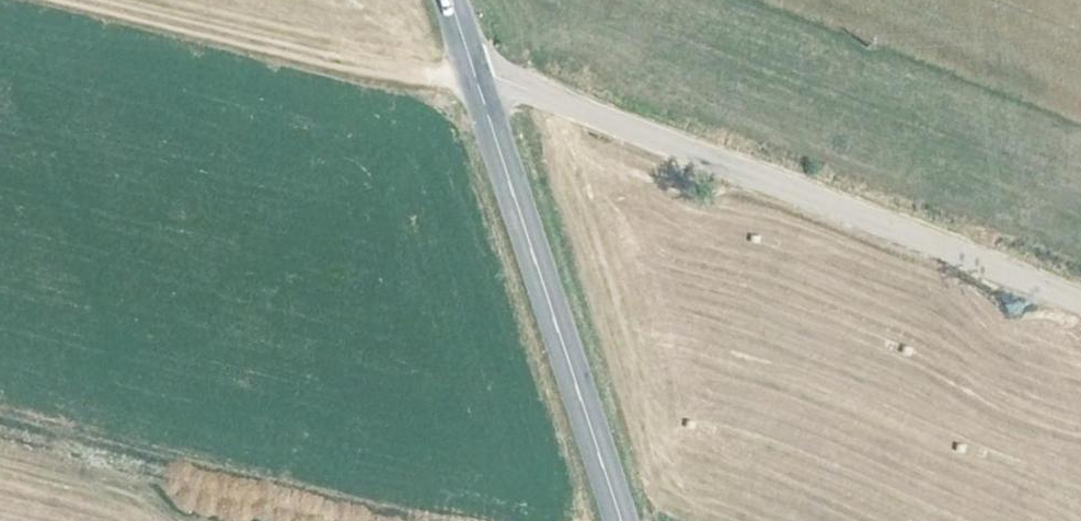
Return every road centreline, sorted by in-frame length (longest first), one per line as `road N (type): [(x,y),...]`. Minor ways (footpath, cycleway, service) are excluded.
road 1 (unclassified): [(472,67),(1080,303)]
road 2 (secondary): [(622,520),(472,67)]
road 3 (track): [(79,0),(411,83),(472,67)]

